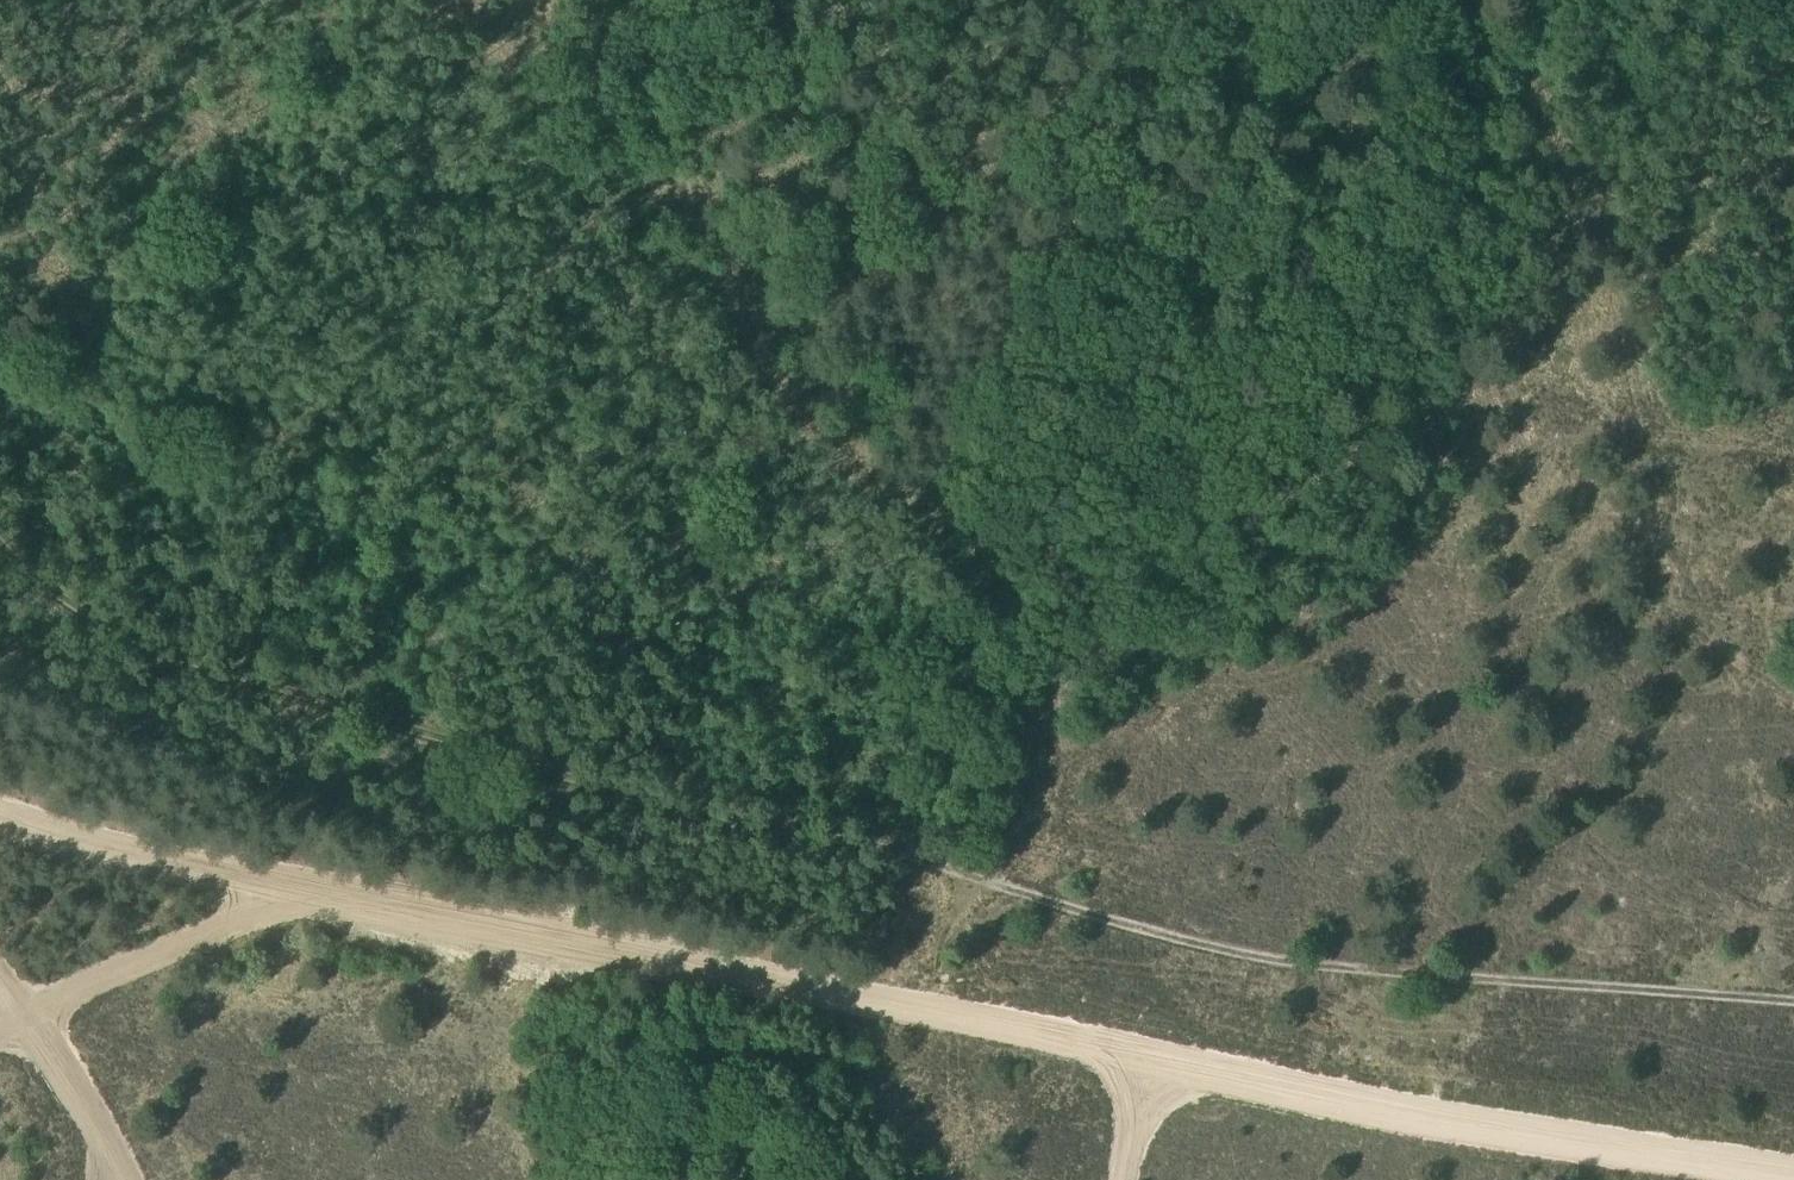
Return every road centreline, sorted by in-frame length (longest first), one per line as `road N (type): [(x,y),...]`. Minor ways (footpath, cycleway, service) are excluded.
road 1 (track): [(0,798),(173,867),(1793,1179)]
road 2 (track): [(0,1028),(295,890)]

